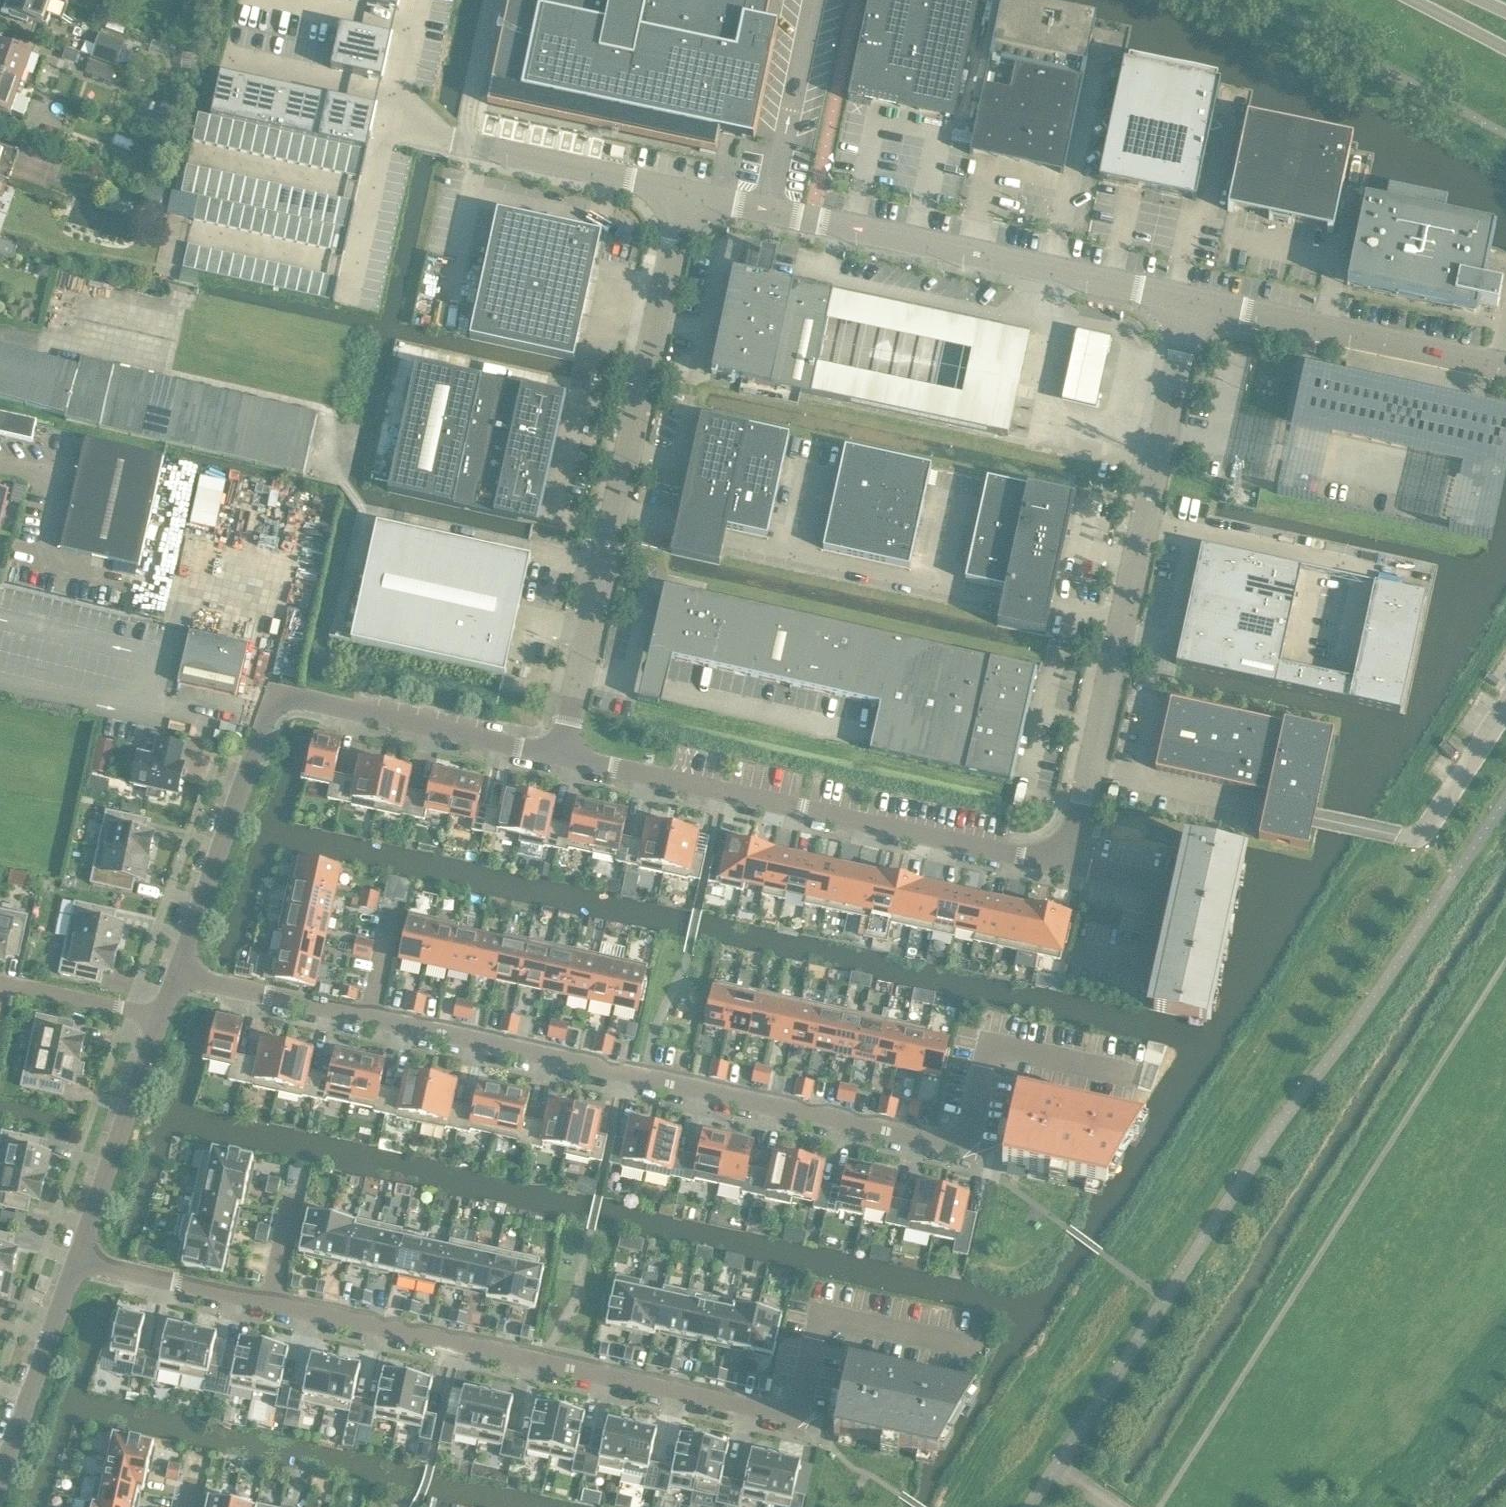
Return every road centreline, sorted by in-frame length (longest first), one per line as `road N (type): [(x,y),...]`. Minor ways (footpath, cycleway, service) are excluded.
road 1 (residential): [(367,1018),(963,1147),(981,1070)]
road 2 (residential): [(270,1302),(796,1415),(814,1339)]
road 3 (residential): [(177,974),(272,697),(561,756)]
road 4 (residential): [(1193,302),(1067,866)]
road 5 (residential): [(561,756),(684,192)]
road 6 (unclassified): [(1193,302),(684,192)]
road 7 (residential): [(561,756),(1067,866)]
road 8 (unclassified): [(1505,367),(1193,302)]
road 9 (unclassified): [(684,192),(386,128)]
road 10 (residential): [(77,1260),(162,1015)]
road 11 (residential): [(0,1480),(77,1260)]
road 12 (residential): [(77,1260),(270,1302)]
road 13 (residential): [(177,974),(367,1018)]
road 14 (residential): [(162,1015),(0,982)]

